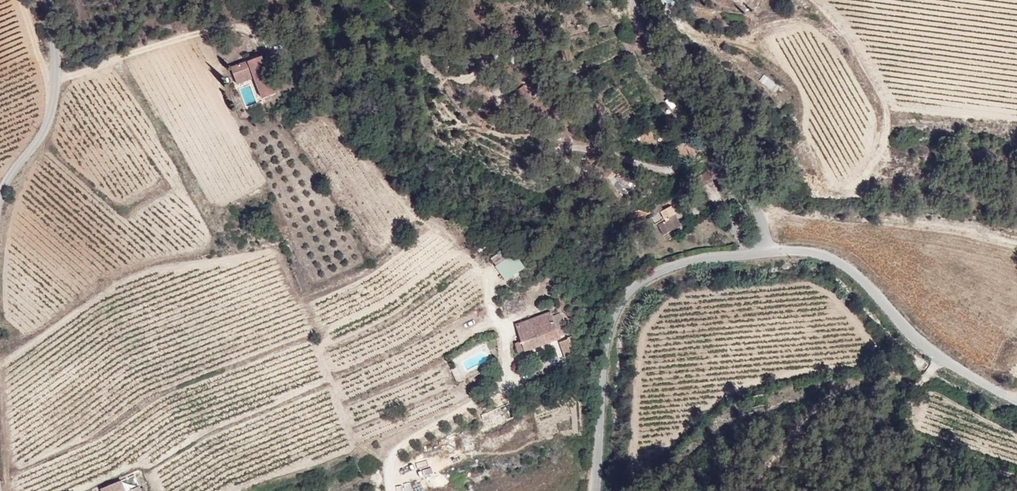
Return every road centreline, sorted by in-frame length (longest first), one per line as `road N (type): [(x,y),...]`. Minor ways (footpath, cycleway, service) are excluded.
road 1 (unclassified): [(596,490),(604,389),(626,295),(673,265),(771,252)]
road 2 (unclassified): [(771,252),(800,252),(859,275),(946,362),(1016,400)]
road 3 (unclassified): [(634,0),(649,42),(757,209),(771,252)]
road 4 (unclassified): [(0,210),(7,184),(53,110),(49,0)]

